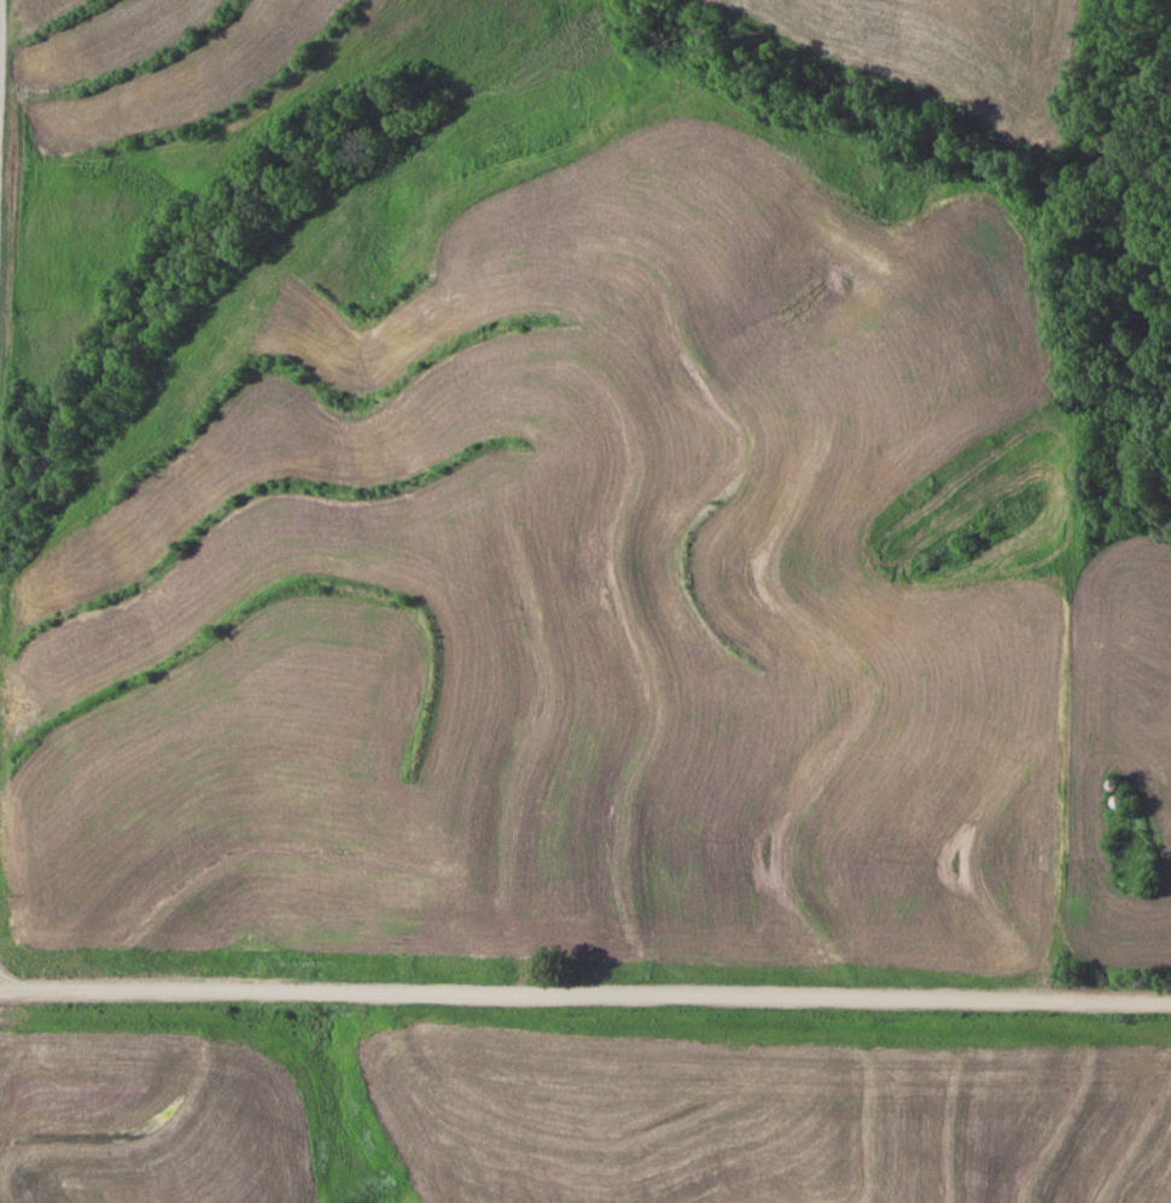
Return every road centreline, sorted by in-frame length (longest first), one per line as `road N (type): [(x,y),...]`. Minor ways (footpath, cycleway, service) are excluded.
road 1 (residential): [(0,985),(1170,997)]

